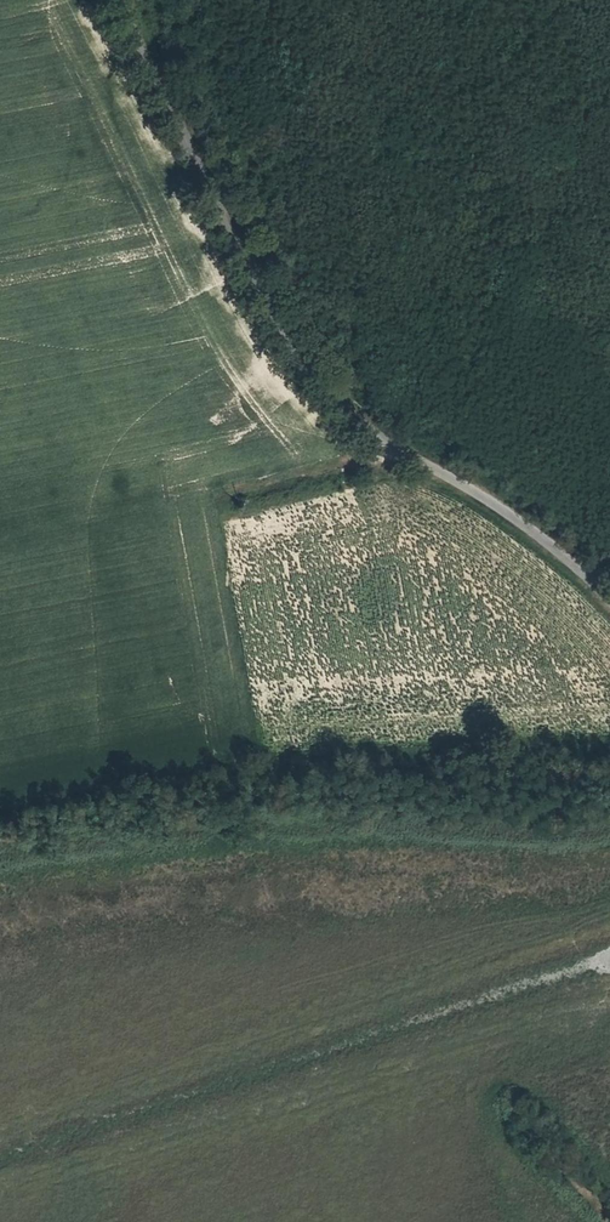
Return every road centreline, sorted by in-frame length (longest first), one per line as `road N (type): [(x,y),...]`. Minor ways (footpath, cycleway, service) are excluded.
road 1 (unclassified): [(609,607),(561,558),(389,445),(304,367),(123,0)]

